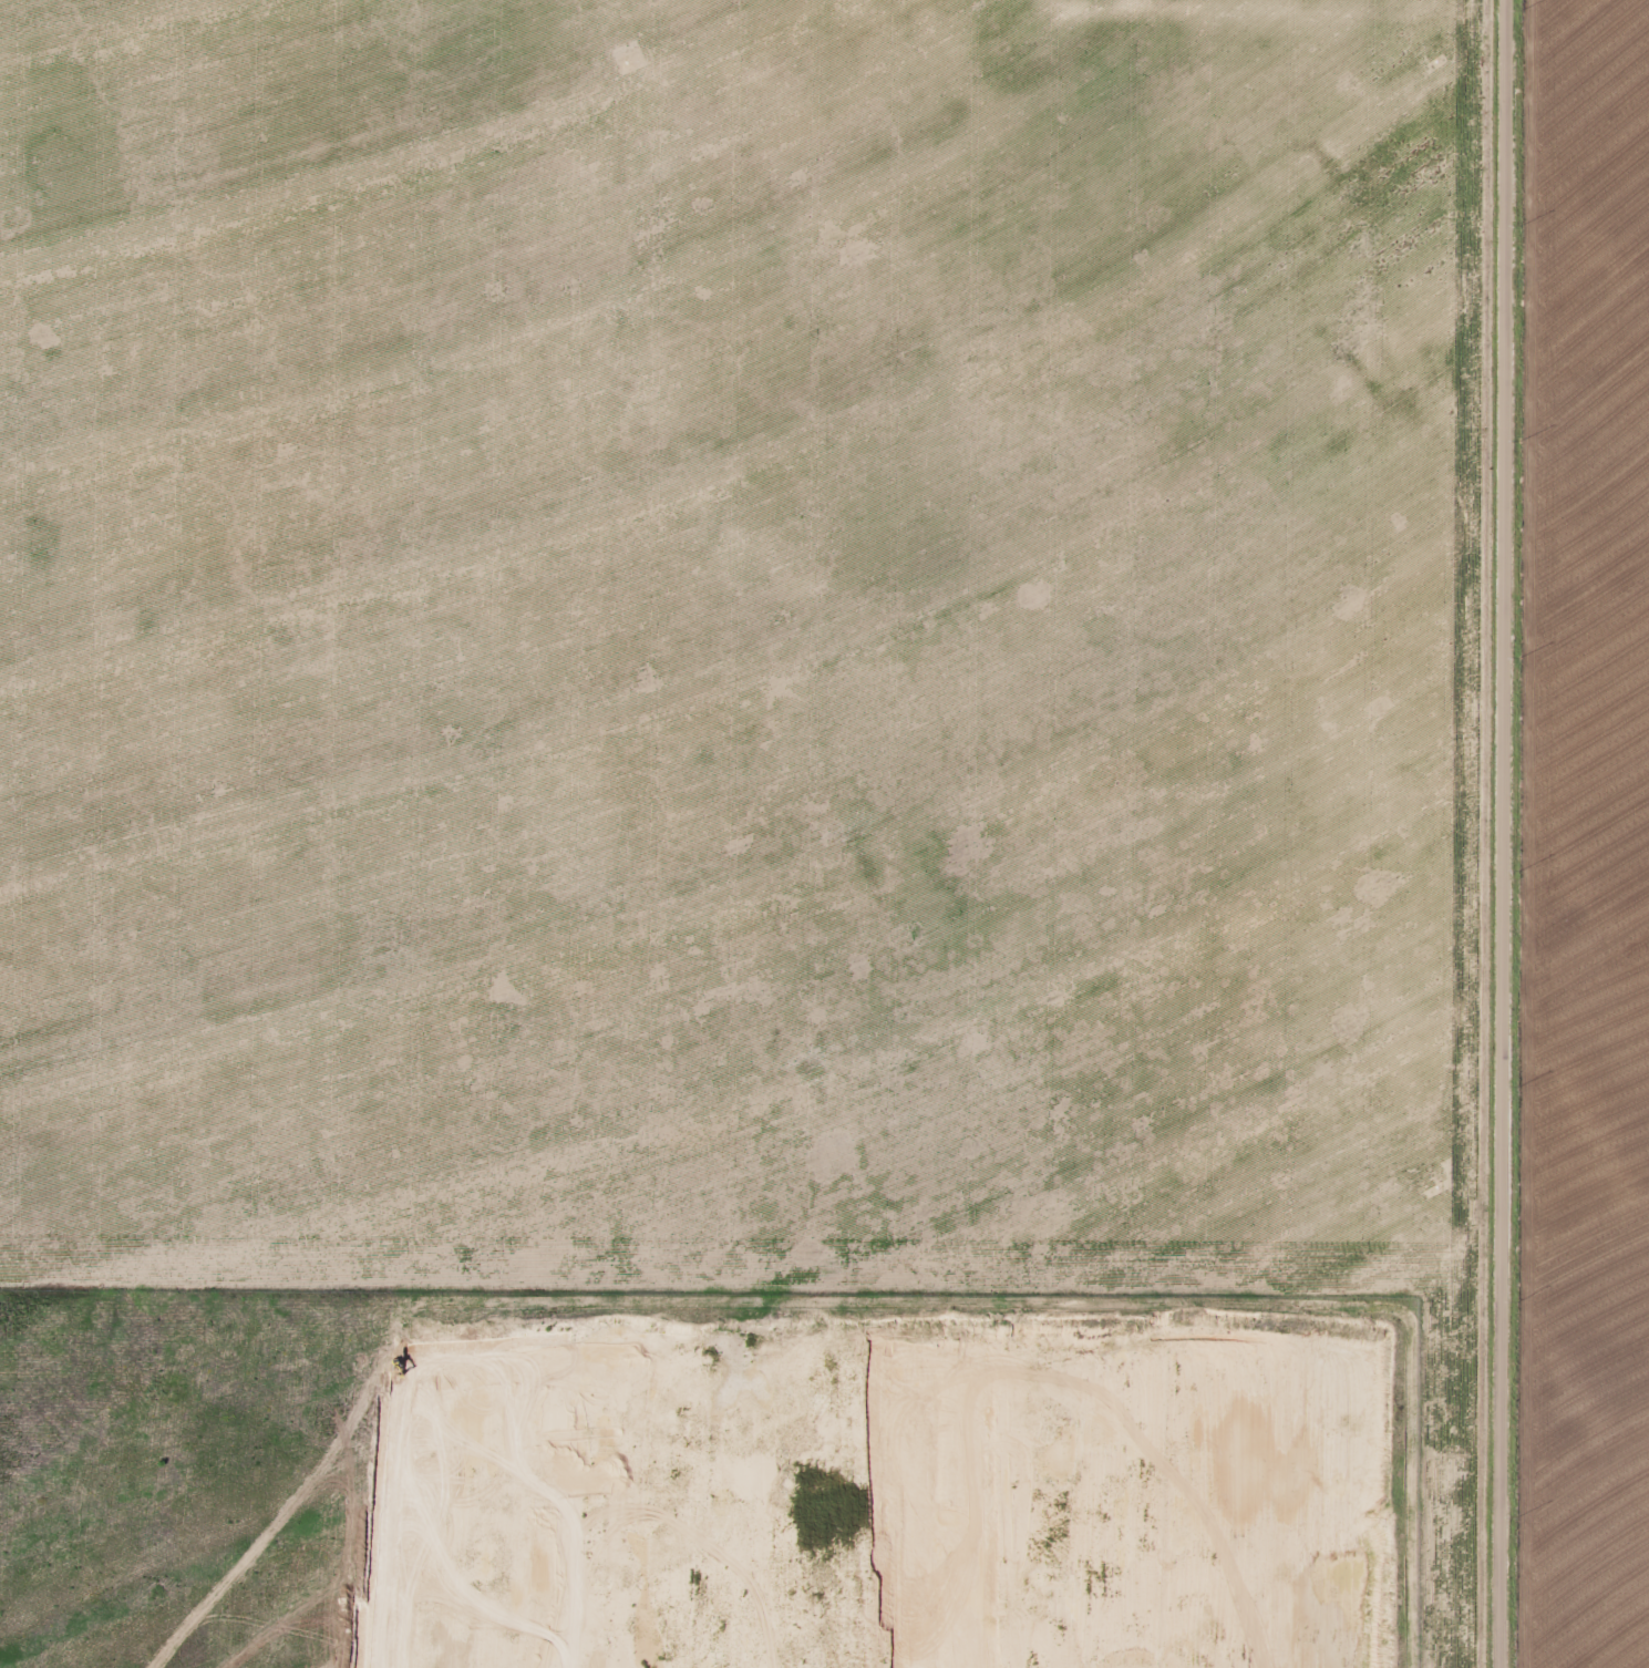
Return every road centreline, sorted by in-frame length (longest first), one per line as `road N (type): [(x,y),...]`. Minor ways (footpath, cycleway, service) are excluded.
road 1 (residential): [(1498,1667),(1505,0)]

